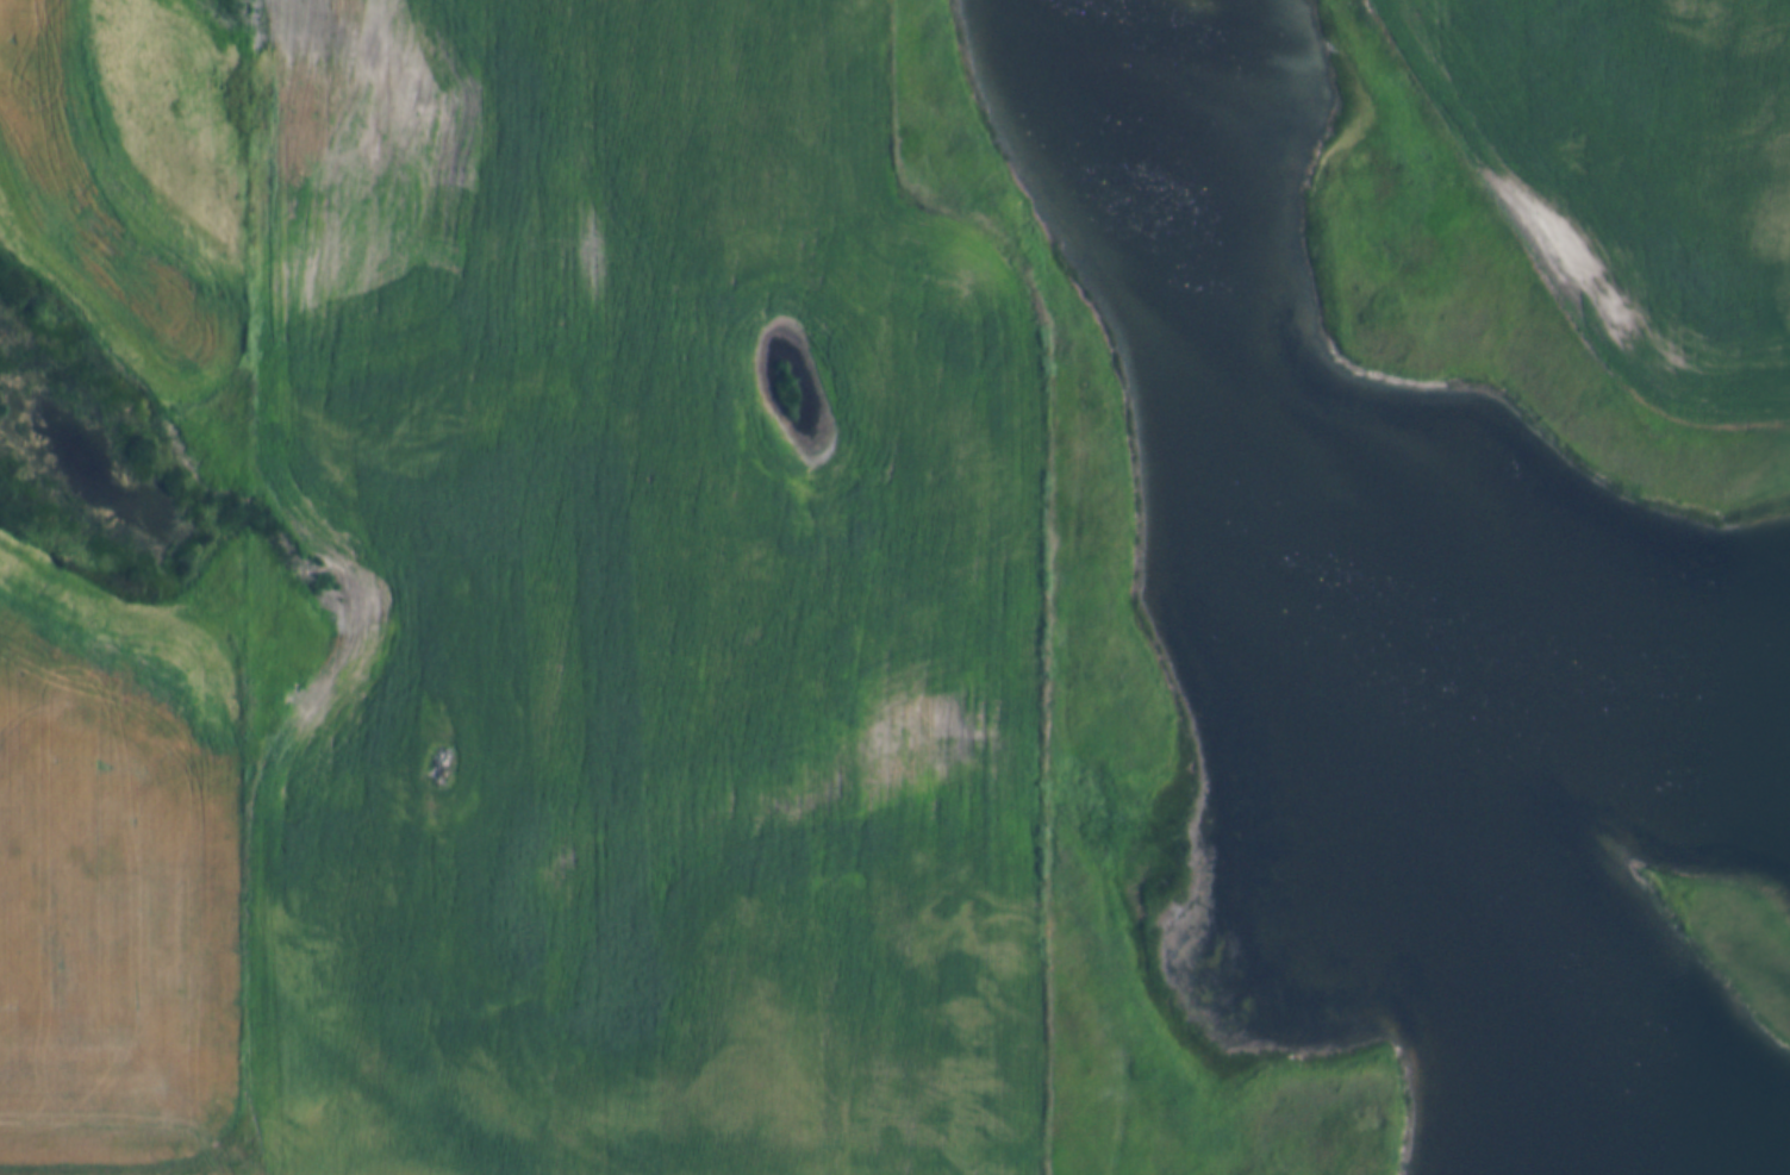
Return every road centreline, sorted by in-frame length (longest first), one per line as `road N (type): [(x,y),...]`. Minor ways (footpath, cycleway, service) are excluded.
road 1 (track): [(0,1152),(233,1146),(257,1156)]

